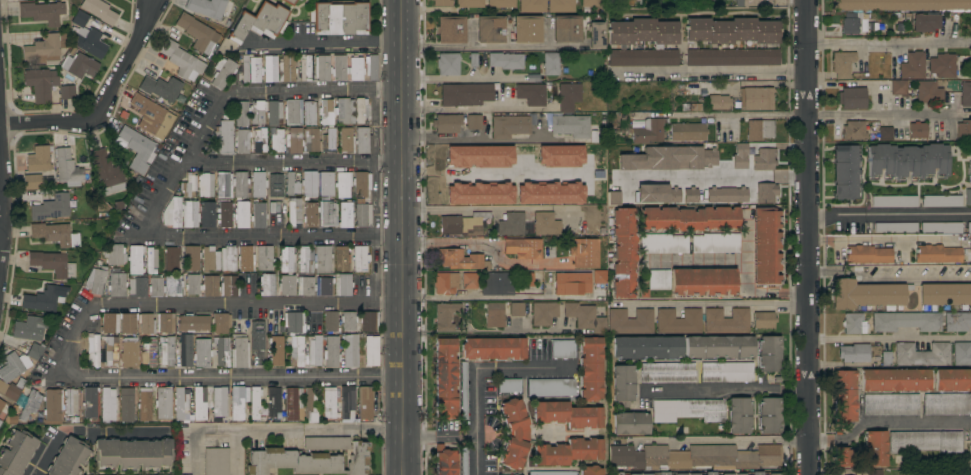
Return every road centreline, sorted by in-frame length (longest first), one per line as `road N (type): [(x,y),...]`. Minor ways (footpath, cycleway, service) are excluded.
road 1 (residential): [(807,0),(809,474)]
road 2 (tertiary): [(402,0),(404,239)]
road 3 (residential): [(0,124),(94,115),(150,0)]

